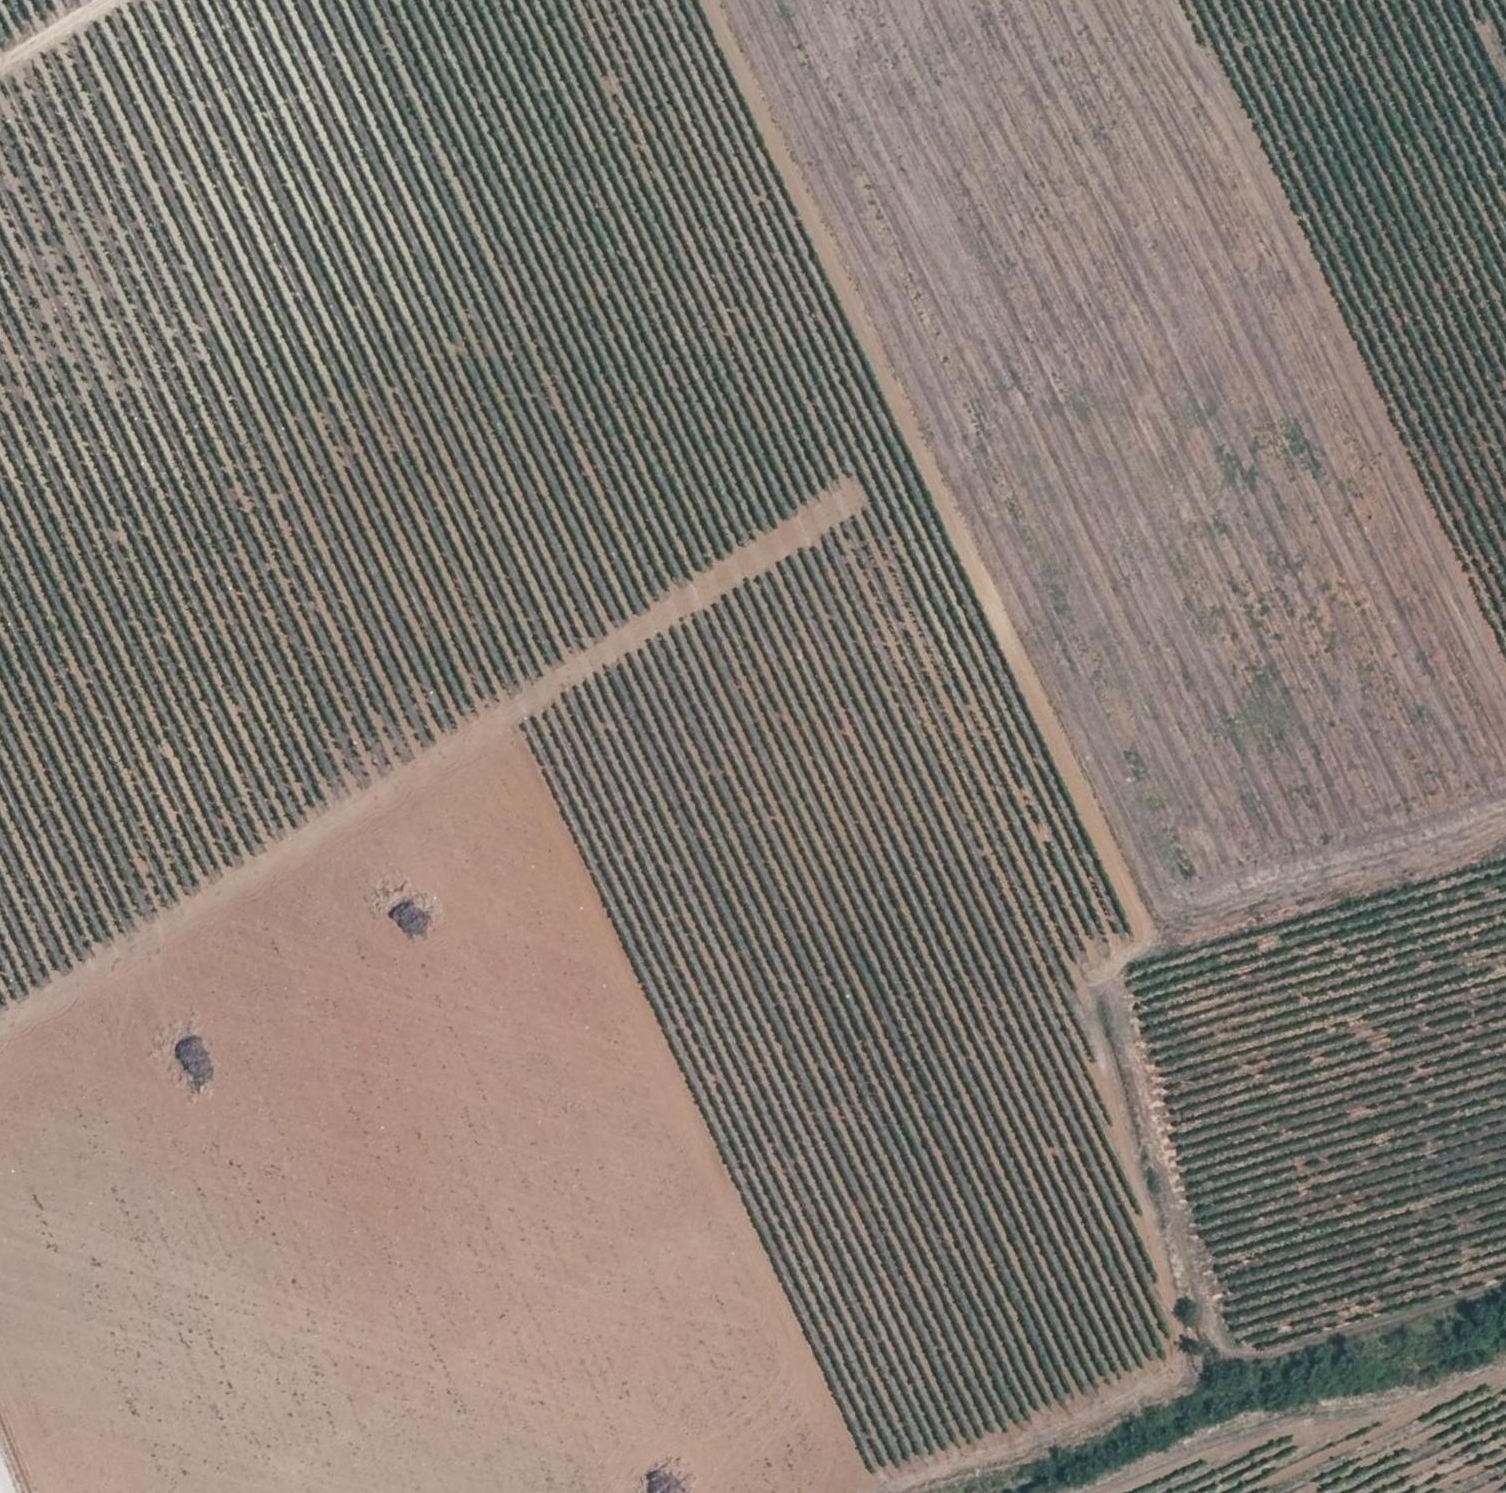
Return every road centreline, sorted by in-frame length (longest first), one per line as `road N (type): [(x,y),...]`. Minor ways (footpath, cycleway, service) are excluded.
road 1 (track): [(0,1025),(100,976),(853,501),(1145,338),(1505,111)]
road 2 (track): [(0,63),(103,0)]

